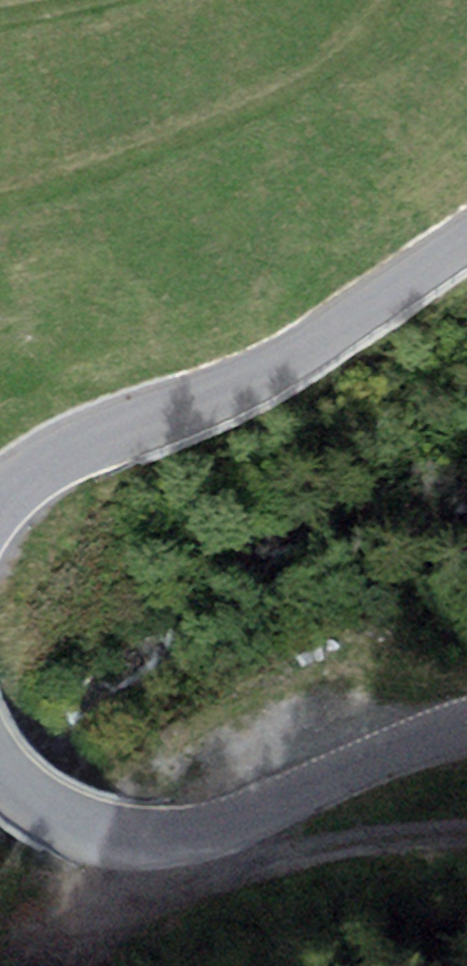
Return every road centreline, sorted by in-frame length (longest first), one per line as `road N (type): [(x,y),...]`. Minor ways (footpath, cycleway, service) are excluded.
road 1 (unclassified): [(0,498),(61,455),(274,369),(466,237)]
road 2 (unclassified): [(466,729),(179,837),(144,839),(72,823),(0,767)]
road 3 (track): [(179,837),(289,849),(466,830)]

